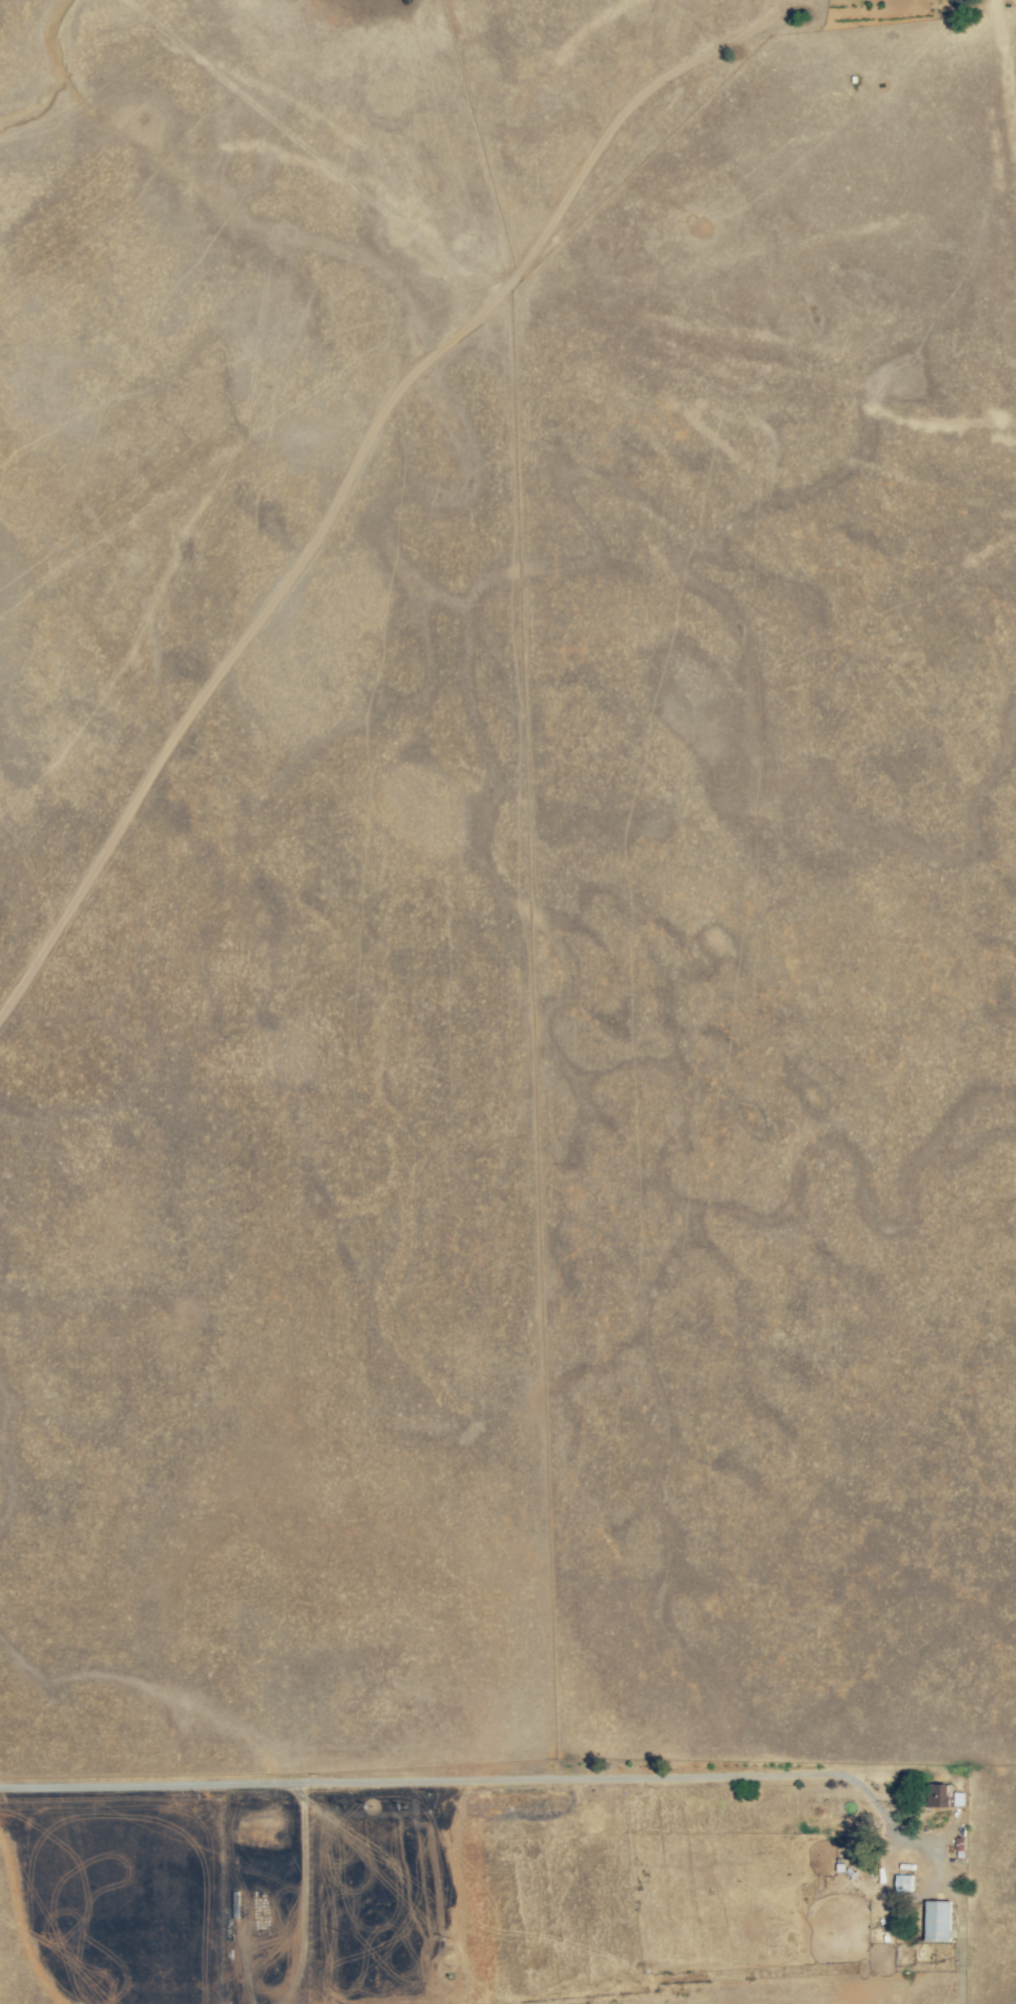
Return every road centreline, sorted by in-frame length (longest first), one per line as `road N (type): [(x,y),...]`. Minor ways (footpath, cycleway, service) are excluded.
road 1 (track): [(0,1084),(30,1054),(151,834),(469,365),(557,271),(633,139),(807,0)]

